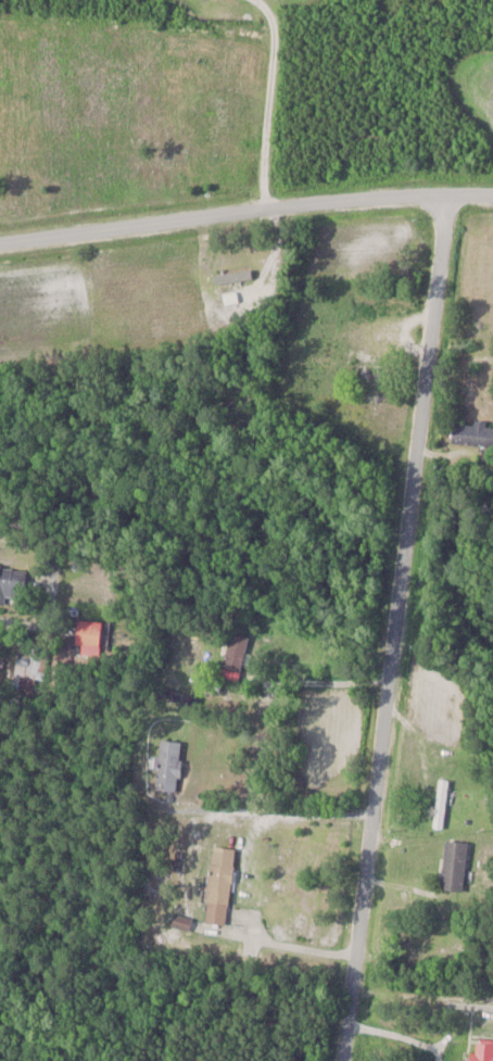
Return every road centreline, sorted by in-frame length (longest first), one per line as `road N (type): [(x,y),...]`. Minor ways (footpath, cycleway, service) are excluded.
road 1 (residential): [(340,1060),(447,192)]
road 2 (residential): [(0,243),(307,203),(492,193)]

